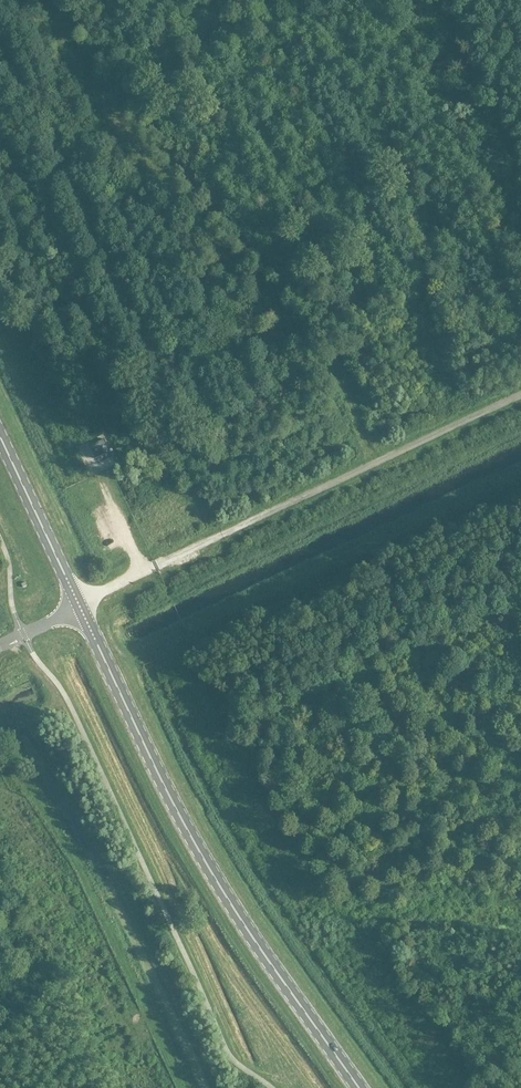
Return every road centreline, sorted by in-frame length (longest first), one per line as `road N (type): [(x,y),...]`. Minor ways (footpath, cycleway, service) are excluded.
road 1 (track): [(374,463),(343,391),(73,64),(52,0)]
road 2 (secondary): [(359,1087),(198,849),(79,605)]
road 3 (track): [(520,475),(109,669)]
road 4 (track): [(143,573),(520,394)]
road 5 (secondary): [(79,605),(0,443)]
road 6 (track): [(98,99),(234,0)]

